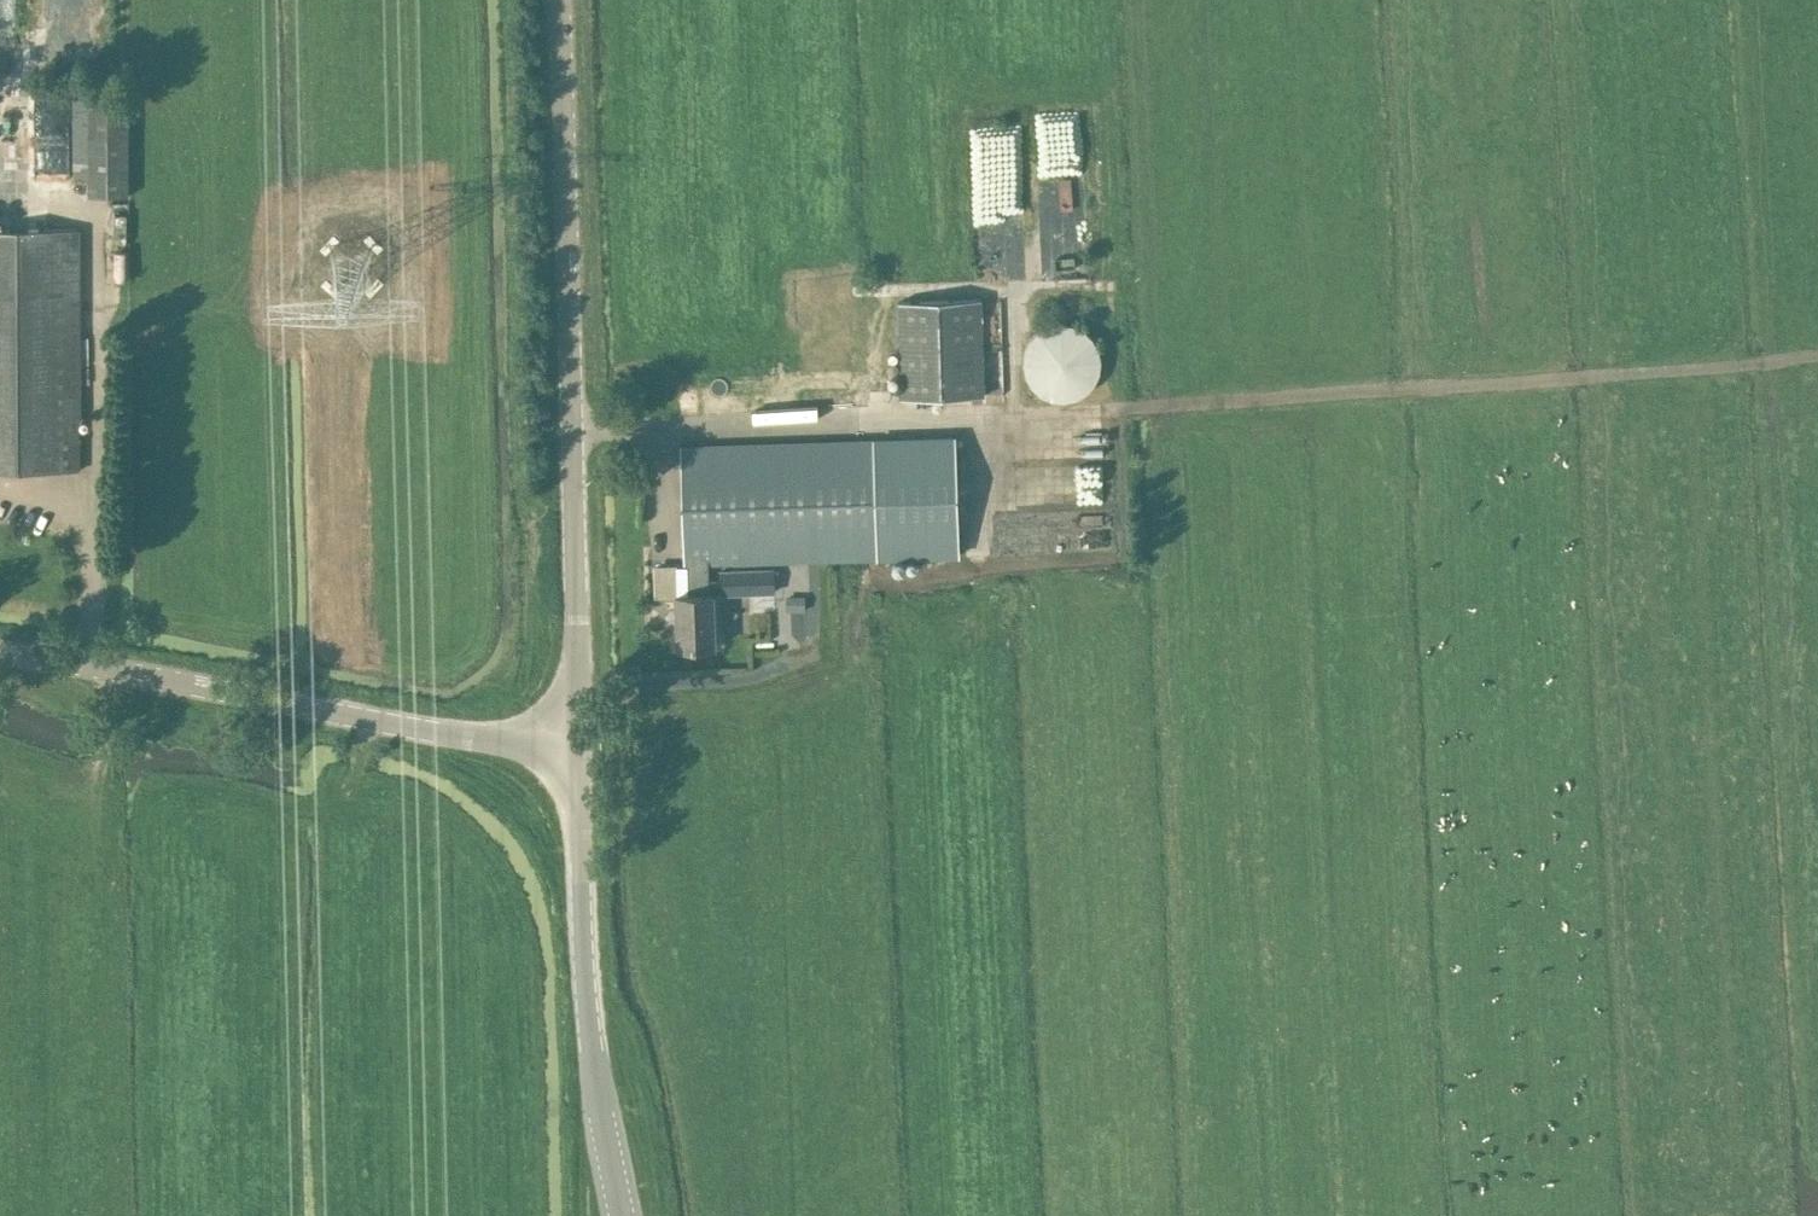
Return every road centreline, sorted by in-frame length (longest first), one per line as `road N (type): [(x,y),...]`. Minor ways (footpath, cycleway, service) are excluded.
road 1 (unclassified): [(570,755),(565,0)]
road 2 (unclassified): [(570,755),(0,656)]
road 3 (unclassified): [(623,1215),(591,1048),(570,755)]

